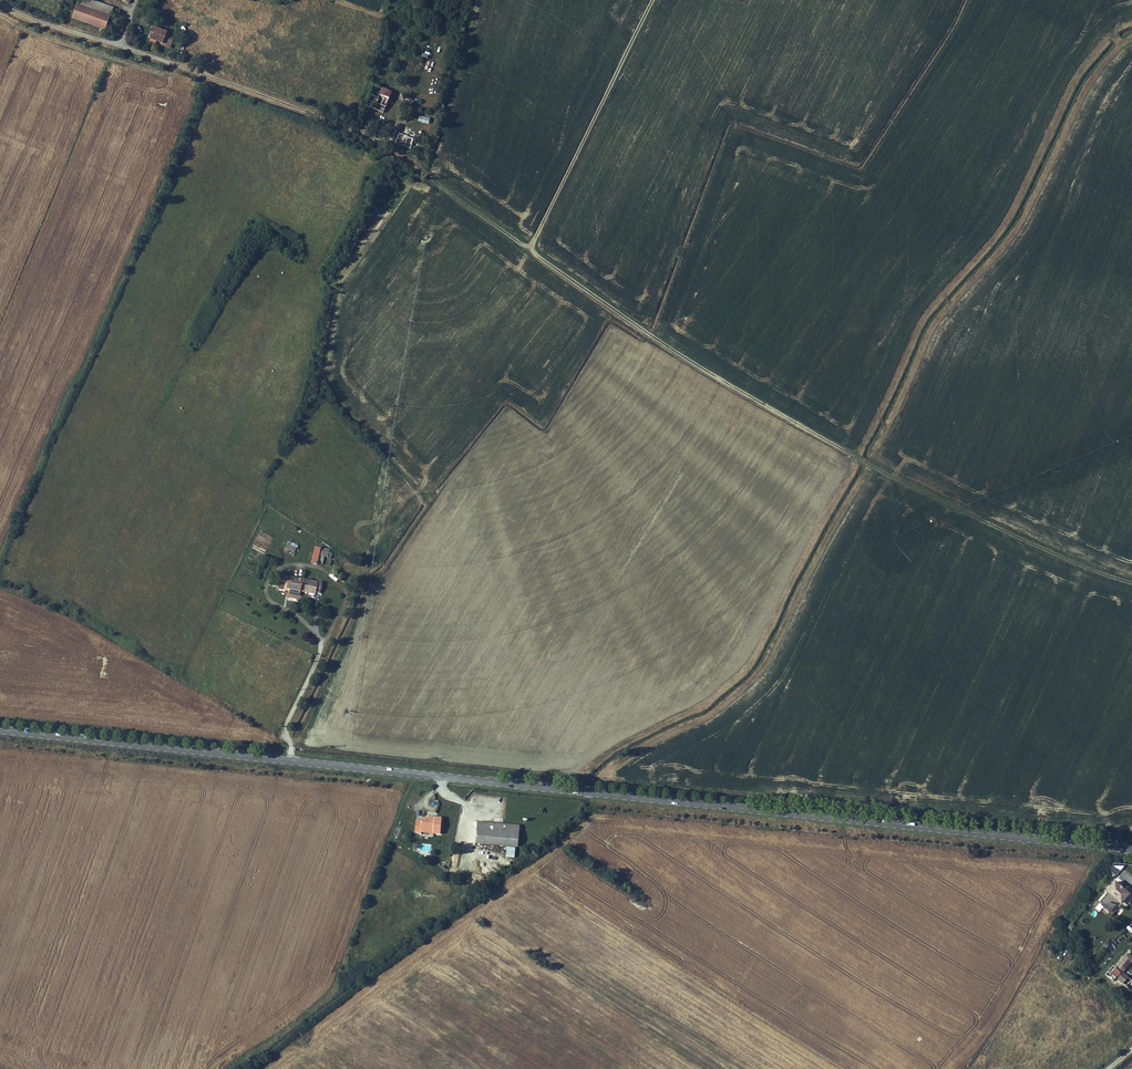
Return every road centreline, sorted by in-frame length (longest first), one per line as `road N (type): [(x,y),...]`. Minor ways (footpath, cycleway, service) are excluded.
road 1 (secondary): [(1131,849),(0,729)]
road 2 (track): [(1131,580),(863,459),(686,357),(530,249)]
road 3 (unclassified): [(0,2),(389,143),(433,177)]
road 4 (track): [(530,249),(652,0)]
road 5 (track): [(288,760),(283,733),(322,645),(266,586),(279,568),(299,562),(298,569)]
road 6 (track): [(530,249),(433,177)]

